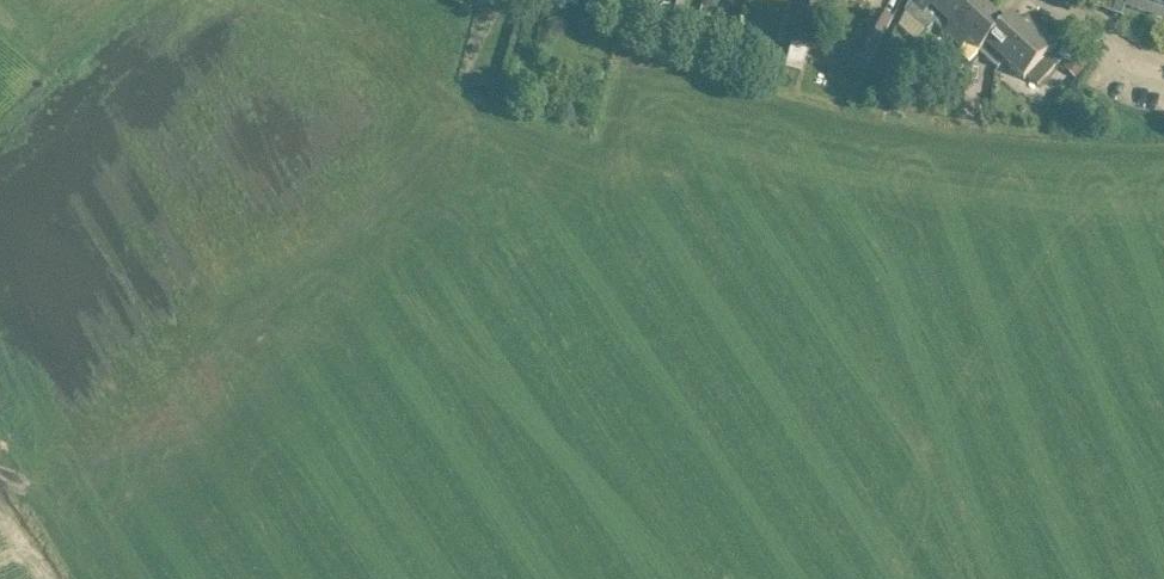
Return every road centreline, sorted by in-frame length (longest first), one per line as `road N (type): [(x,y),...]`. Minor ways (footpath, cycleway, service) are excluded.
road 1 (residential): [(1056,0),(1127,63),(1163,72)]

